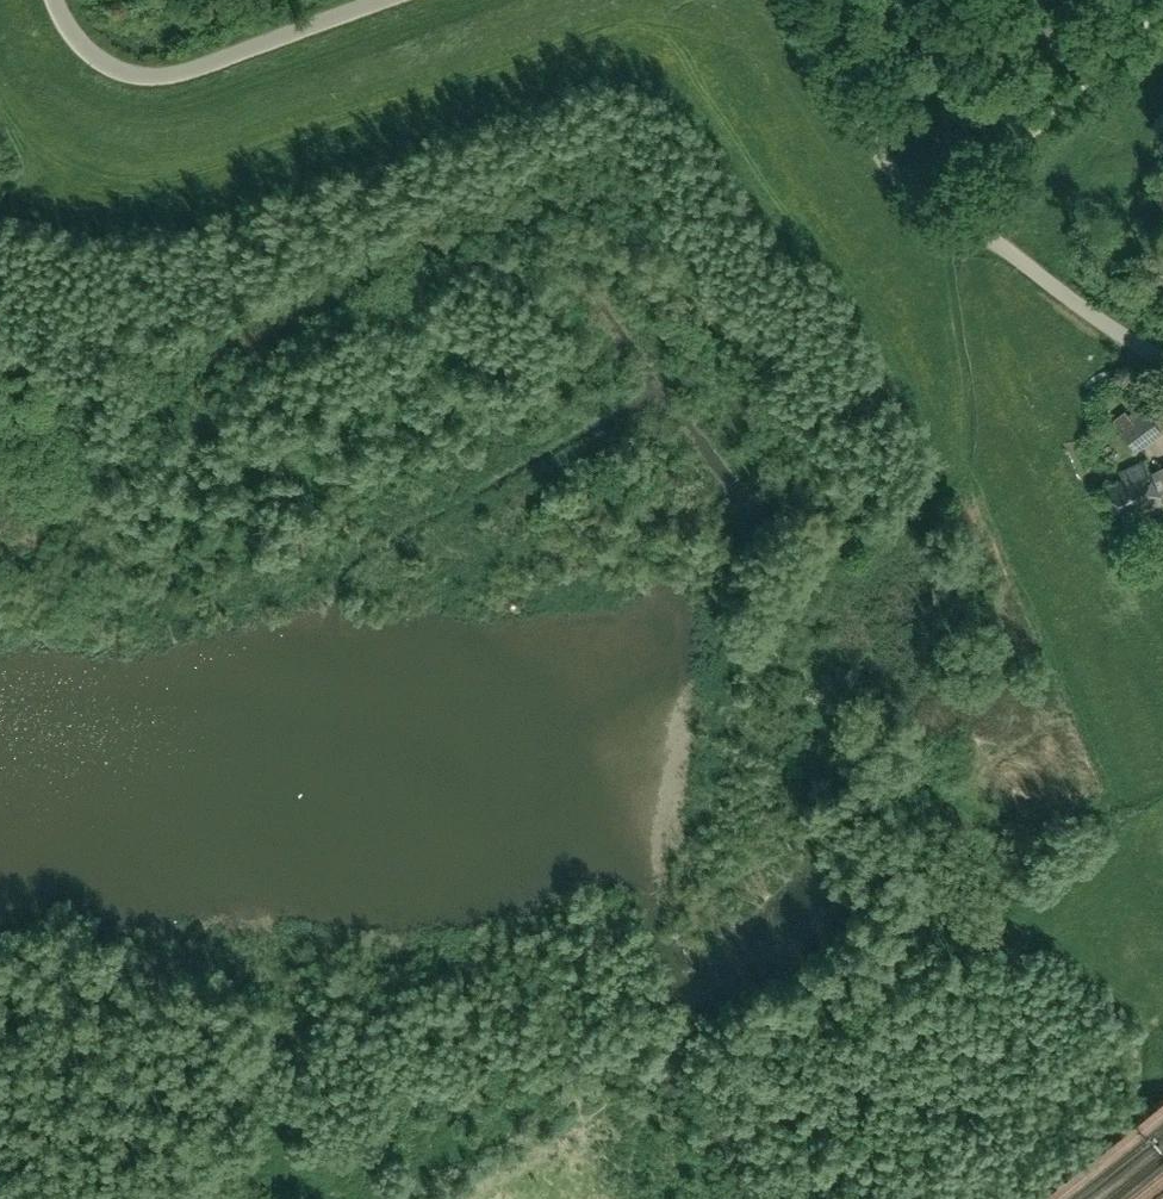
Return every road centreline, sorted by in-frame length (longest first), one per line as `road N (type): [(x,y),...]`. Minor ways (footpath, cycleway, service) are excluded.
road 1 (unclassified): [(1162,359),(903,183),(781,0)]
road 2 (unclassified): [(386,0),(191,72),(152,78),(96,57),(57,0)]

